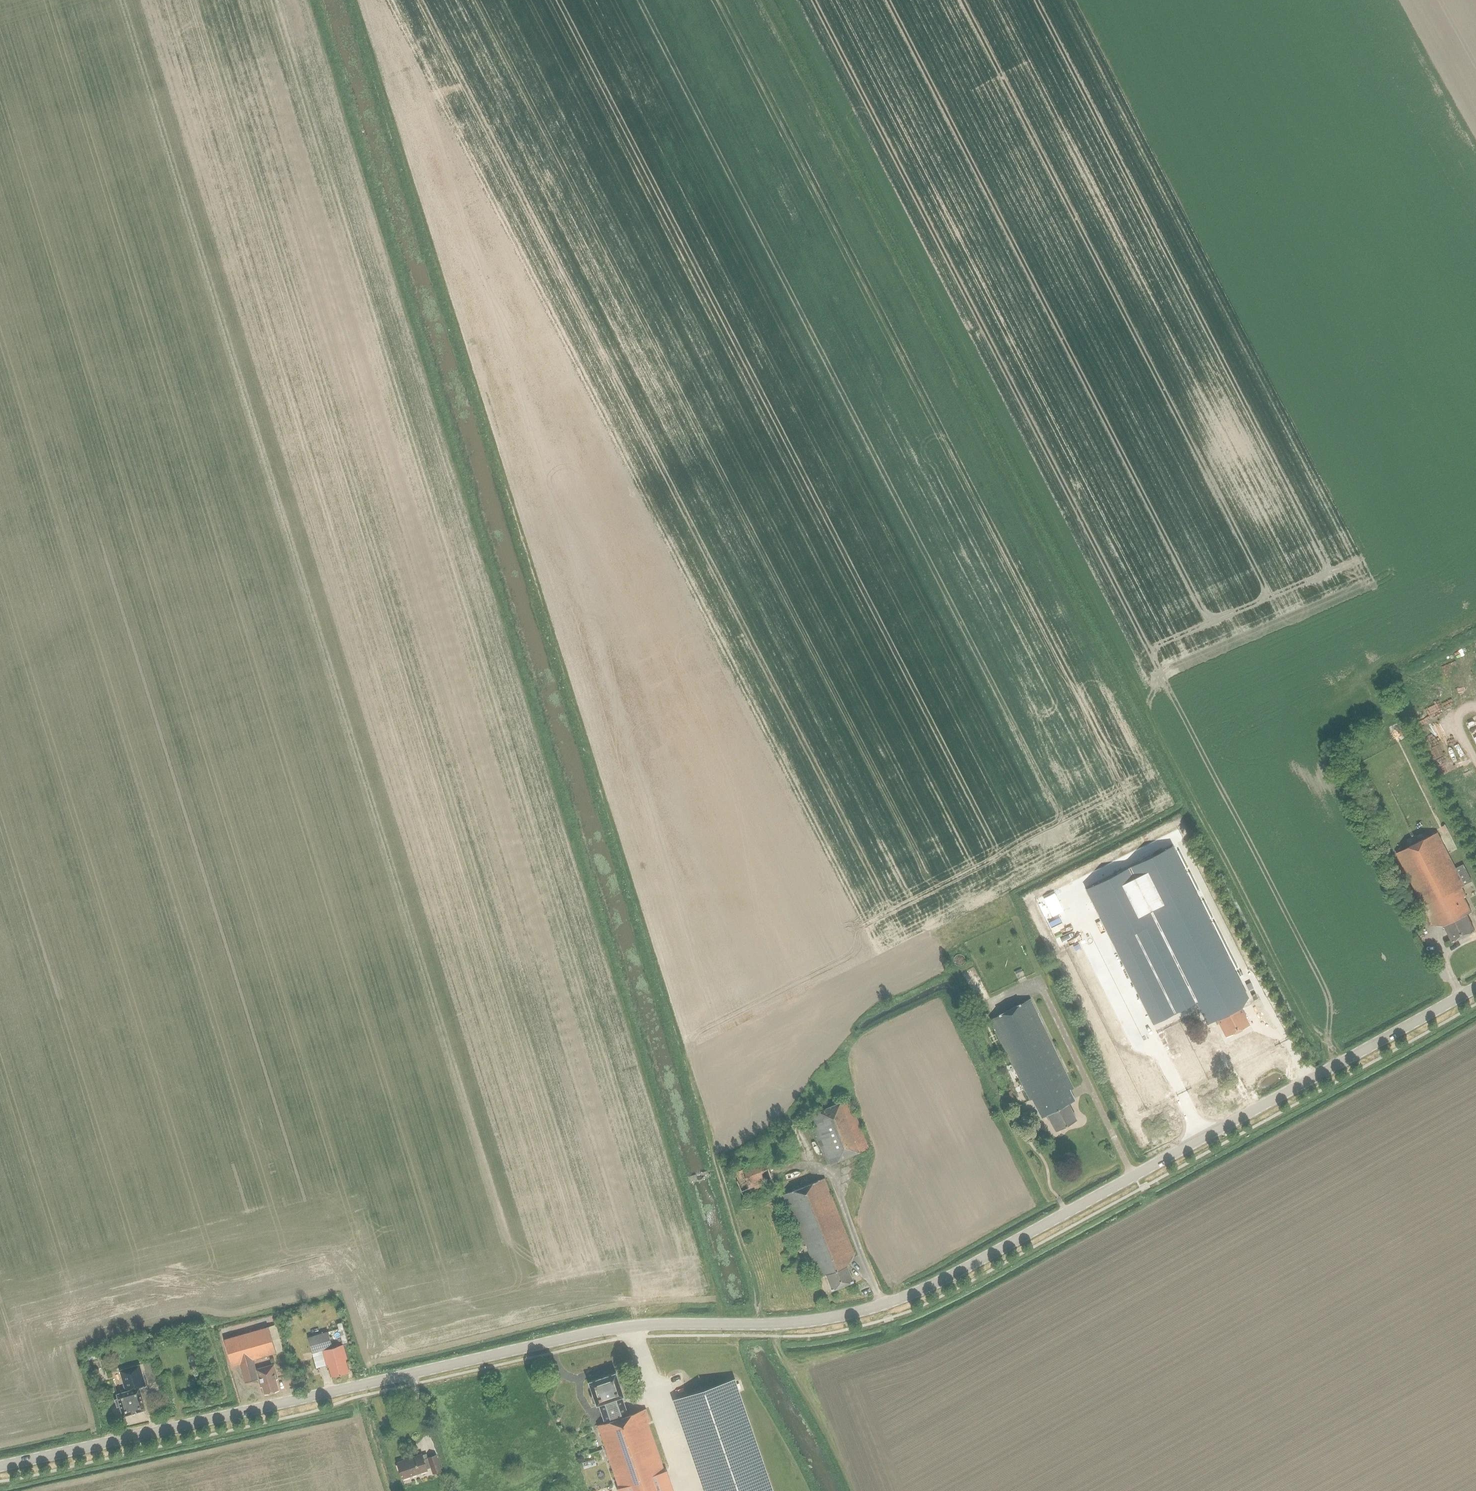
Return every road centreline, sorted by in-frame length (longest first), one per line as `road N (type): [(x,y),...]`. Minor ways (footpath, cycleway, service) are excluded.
road 1 (secondary): [(0,1466),(579,1335),(801,1323),(883,1306),(959,1272),(1475,988)]

